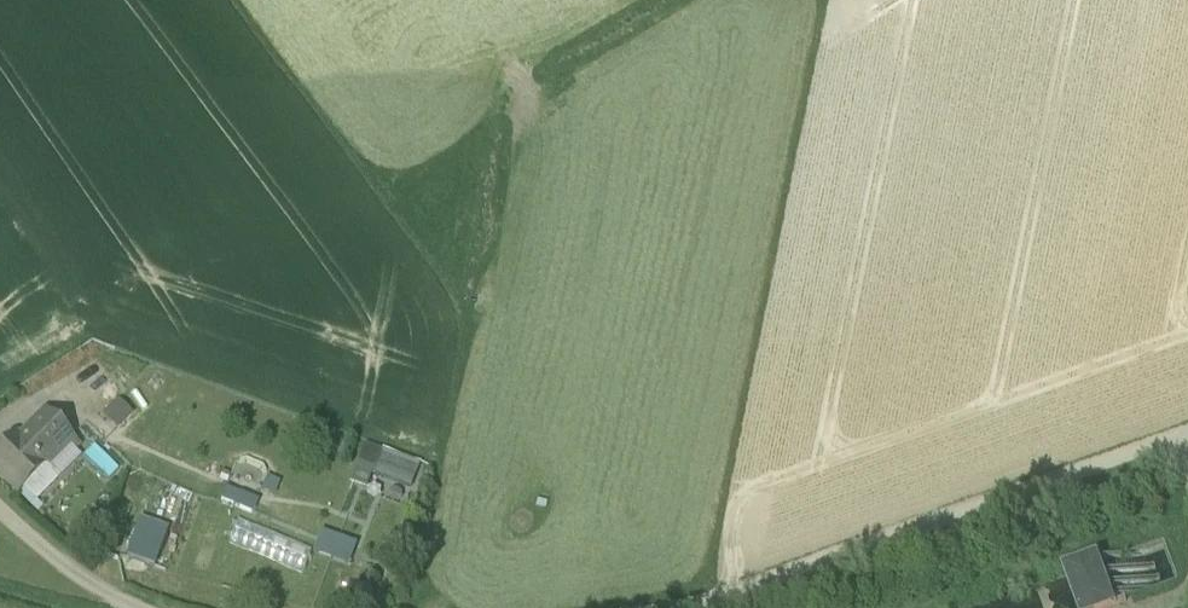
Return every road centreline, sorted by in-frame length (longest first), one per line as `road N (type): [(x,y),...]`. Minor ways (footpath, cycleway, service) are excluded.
road 1 (unclassified): [(1187,445),(724,607)]
road 2 (unclassified): [(135,607),(95,596),(0,506)]

